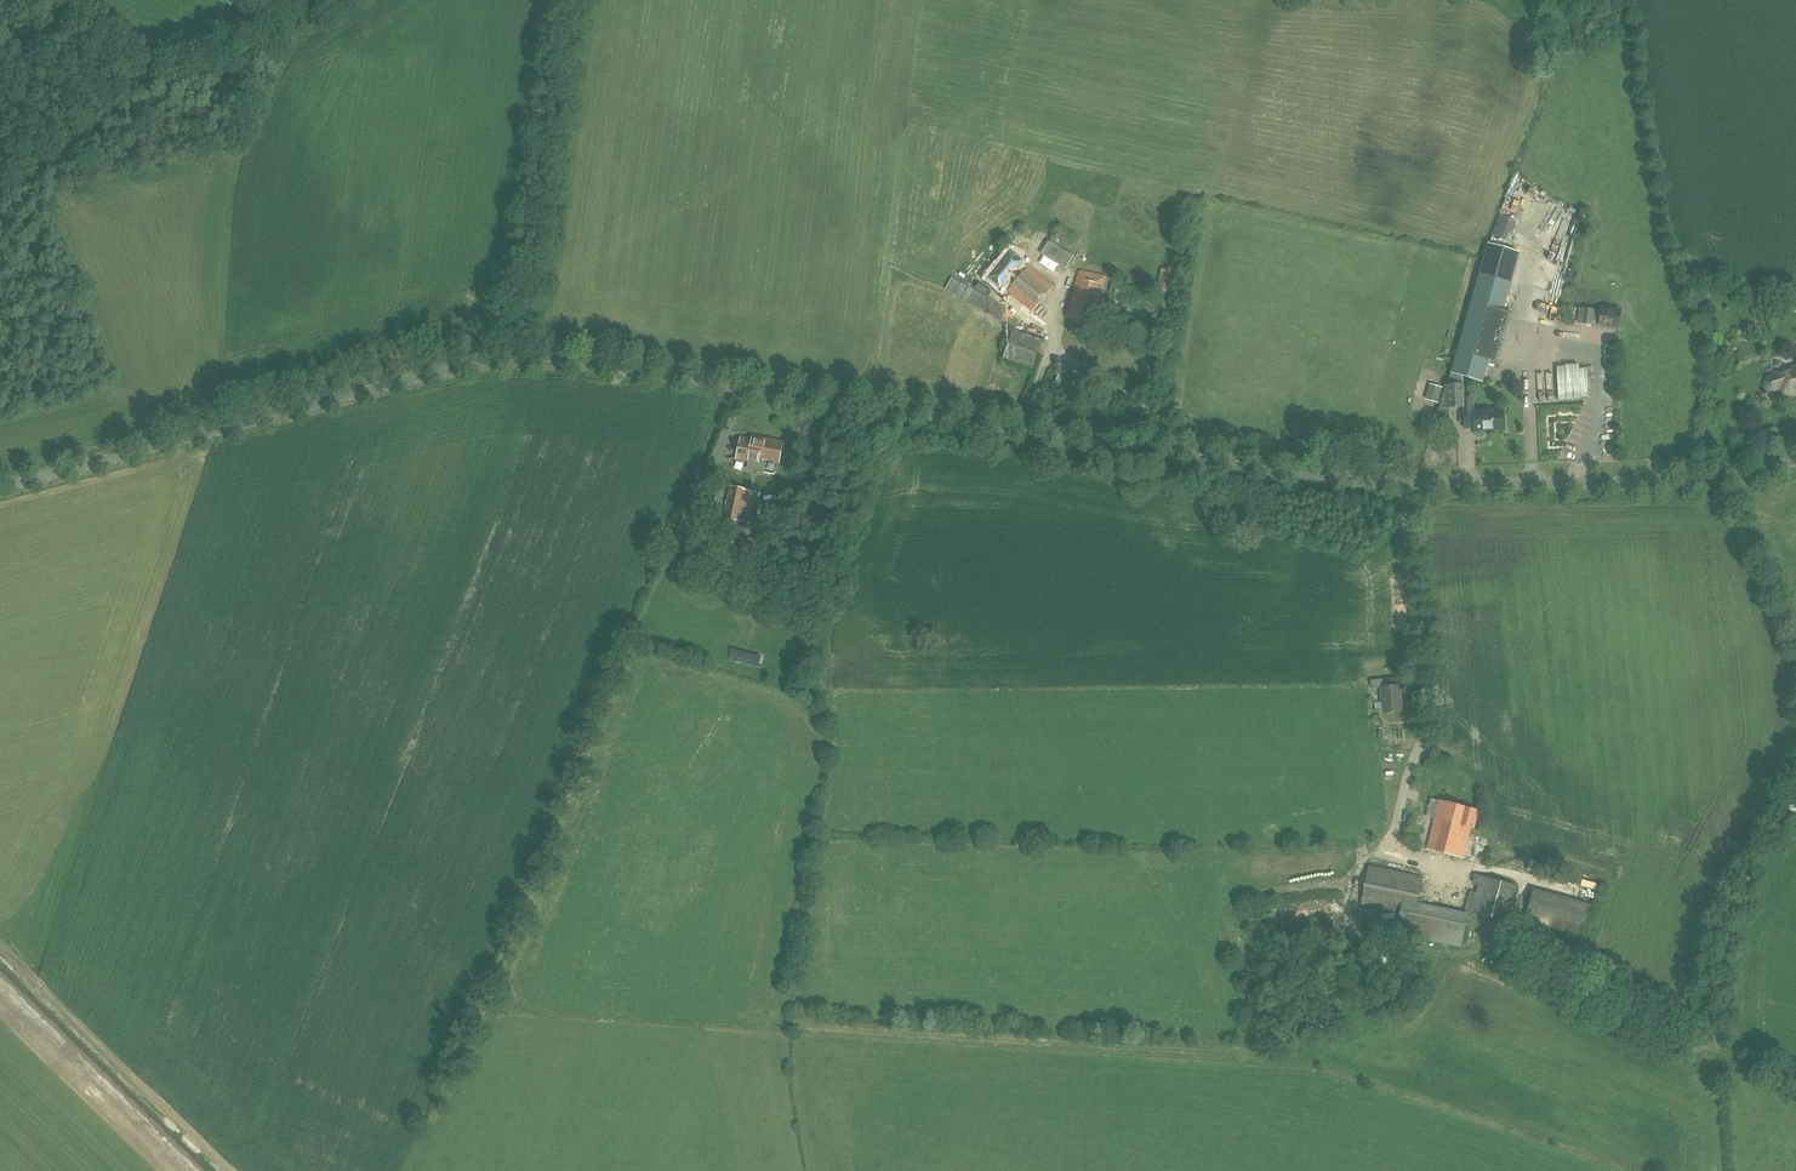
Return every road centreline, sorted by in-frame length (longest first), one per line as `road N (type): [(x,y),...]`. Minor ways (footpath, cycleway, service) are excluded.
road 1 (tertiary): [(0,488),(499,360),(537,358),(1331,479),(1701,484),(1795,461)]

